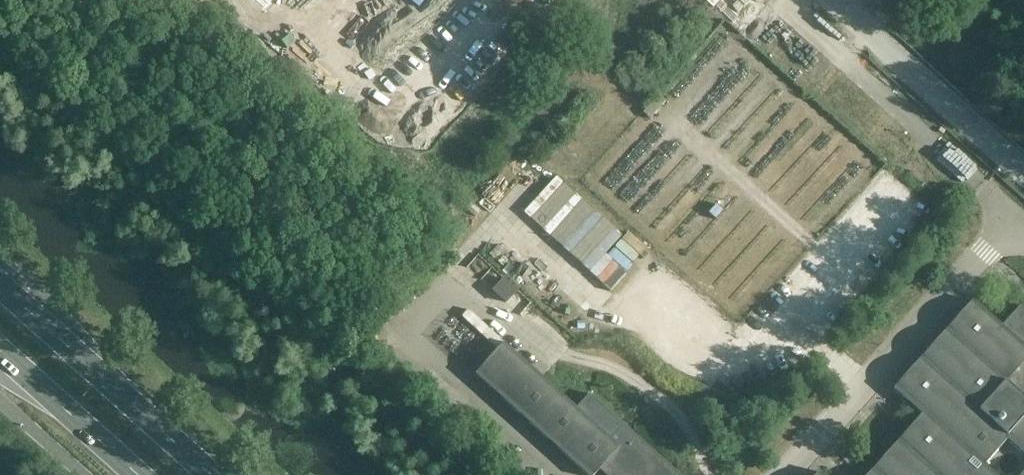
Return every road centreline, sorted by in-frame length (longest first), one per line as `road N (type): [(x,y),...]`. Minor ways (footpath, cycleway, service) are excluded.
road 1 (trunk): [(213,474),(0,282)]
road 2 (tertiary): [(1023,173),(833,0)]
road 3 (trunk): [(0,356),(134,474)]

